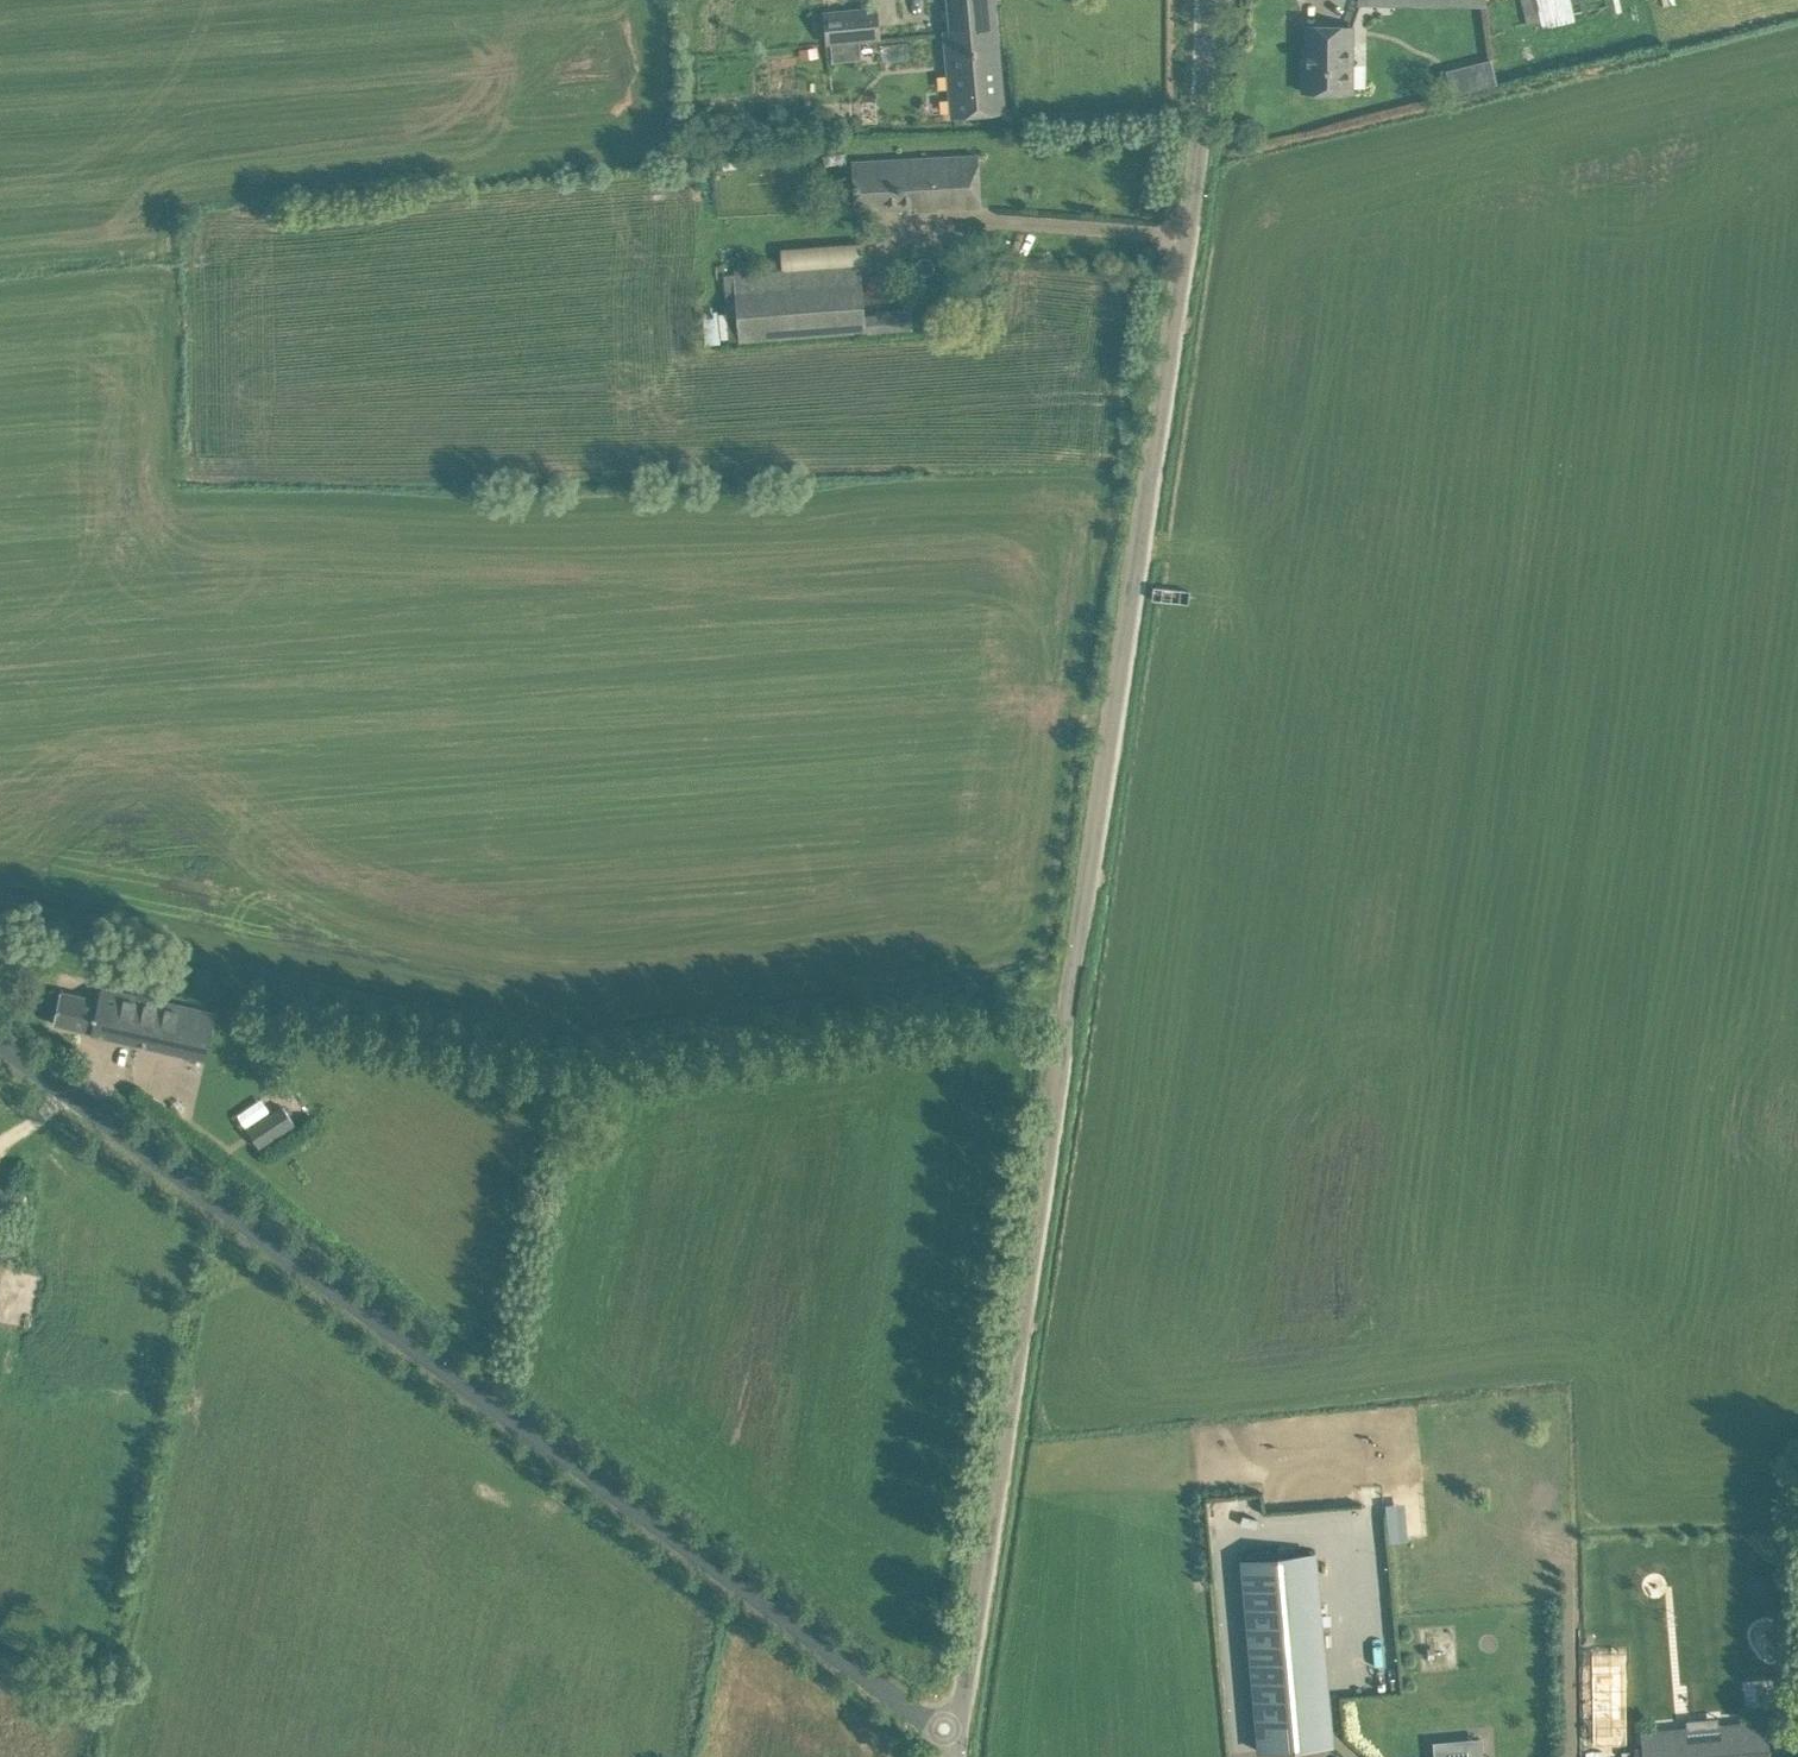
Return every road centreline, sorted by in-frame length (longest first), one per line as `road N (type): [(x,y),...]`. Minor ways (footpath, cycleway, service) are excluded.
road 1 (unclassified): [(934,1746),(941,1661),(1181,137),(1187,0)]
road 2 (unclassified): [(934,1746),(0,1045)]
road 3 (track): [(1046,995),(556,1052),(0,945)]

